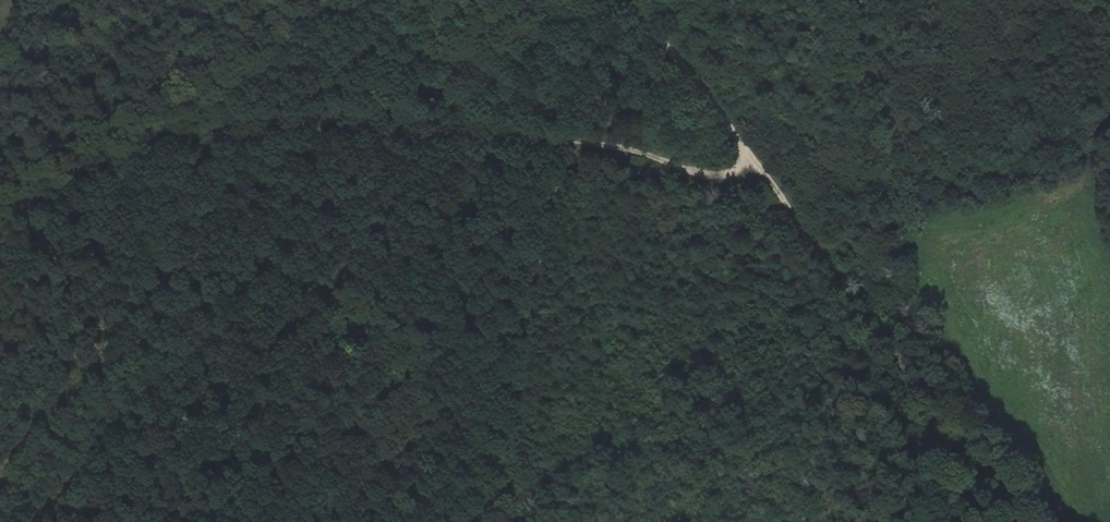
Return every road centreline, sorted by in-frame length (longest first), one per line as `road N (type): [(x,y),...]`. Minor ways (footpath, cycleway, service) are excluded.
road 1 (track): [(1026,521),(752,156)]
road 2 (track): [(529,521),(525,309),(542,228),(584,139)]
road 3 (track): [(306,116),(164,138),(0,219)]
road 4 (track): [(584,139),(306,116)]
road 5 (track): [(633,0),(752,156)]
road 6 (track): [(584,139),(708,177),(735,171),(752,156)]

